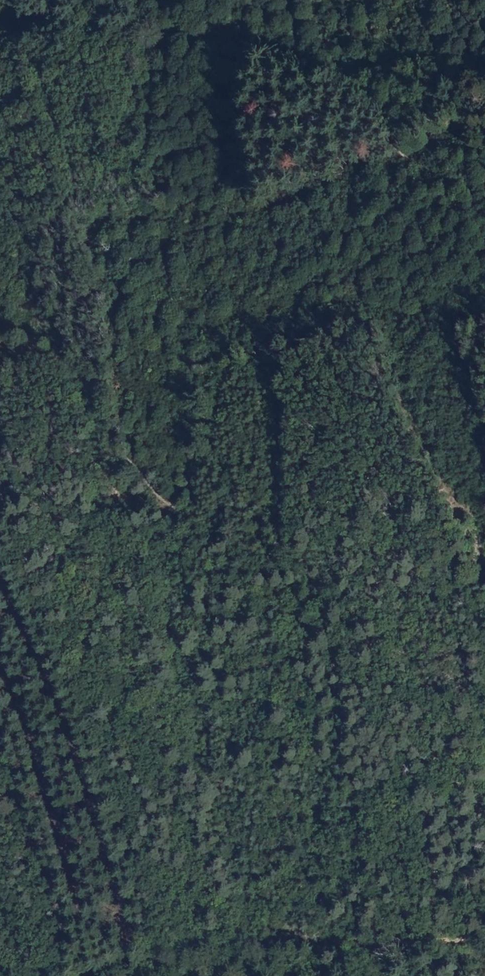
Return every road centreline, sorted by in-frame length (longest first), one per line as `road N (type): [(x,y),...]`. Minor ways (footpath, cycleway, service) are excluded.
road 1 (track): [(484,105),(476,127),(265,207),(101,216),(90,226),(92,253),(124,297),(108,415)]
road 2 (track): [(33,0),(69,15),(225,30),(320,69),(406,157),(484,192)]
road 3 (track): [(484,934),(378,945),(220,936),(83,975)]
road 4 (track): [(484,321),(437,323),(352,299),(176,323),(124,297)]

